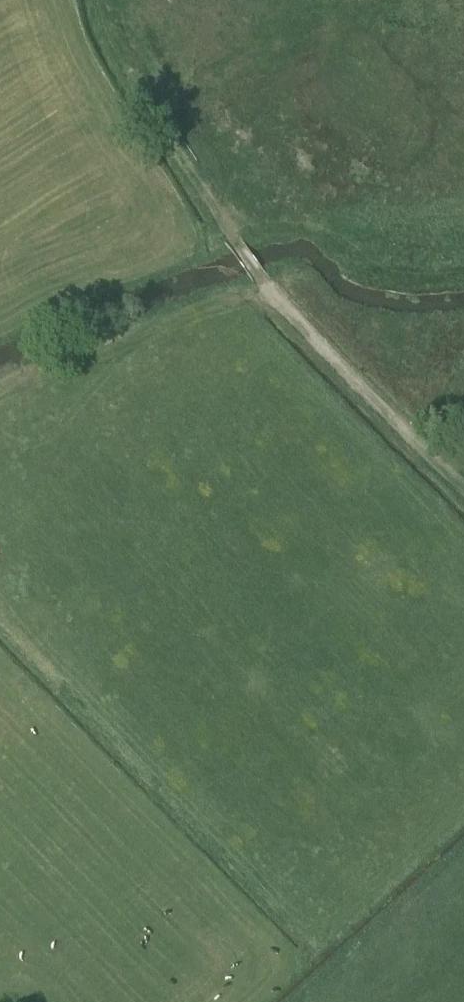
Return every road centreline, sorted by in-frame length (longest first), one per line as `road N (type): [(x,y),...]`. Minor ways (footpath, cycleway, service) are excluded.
road 1 (track): [(463,494),(263,289),(232,241)]

